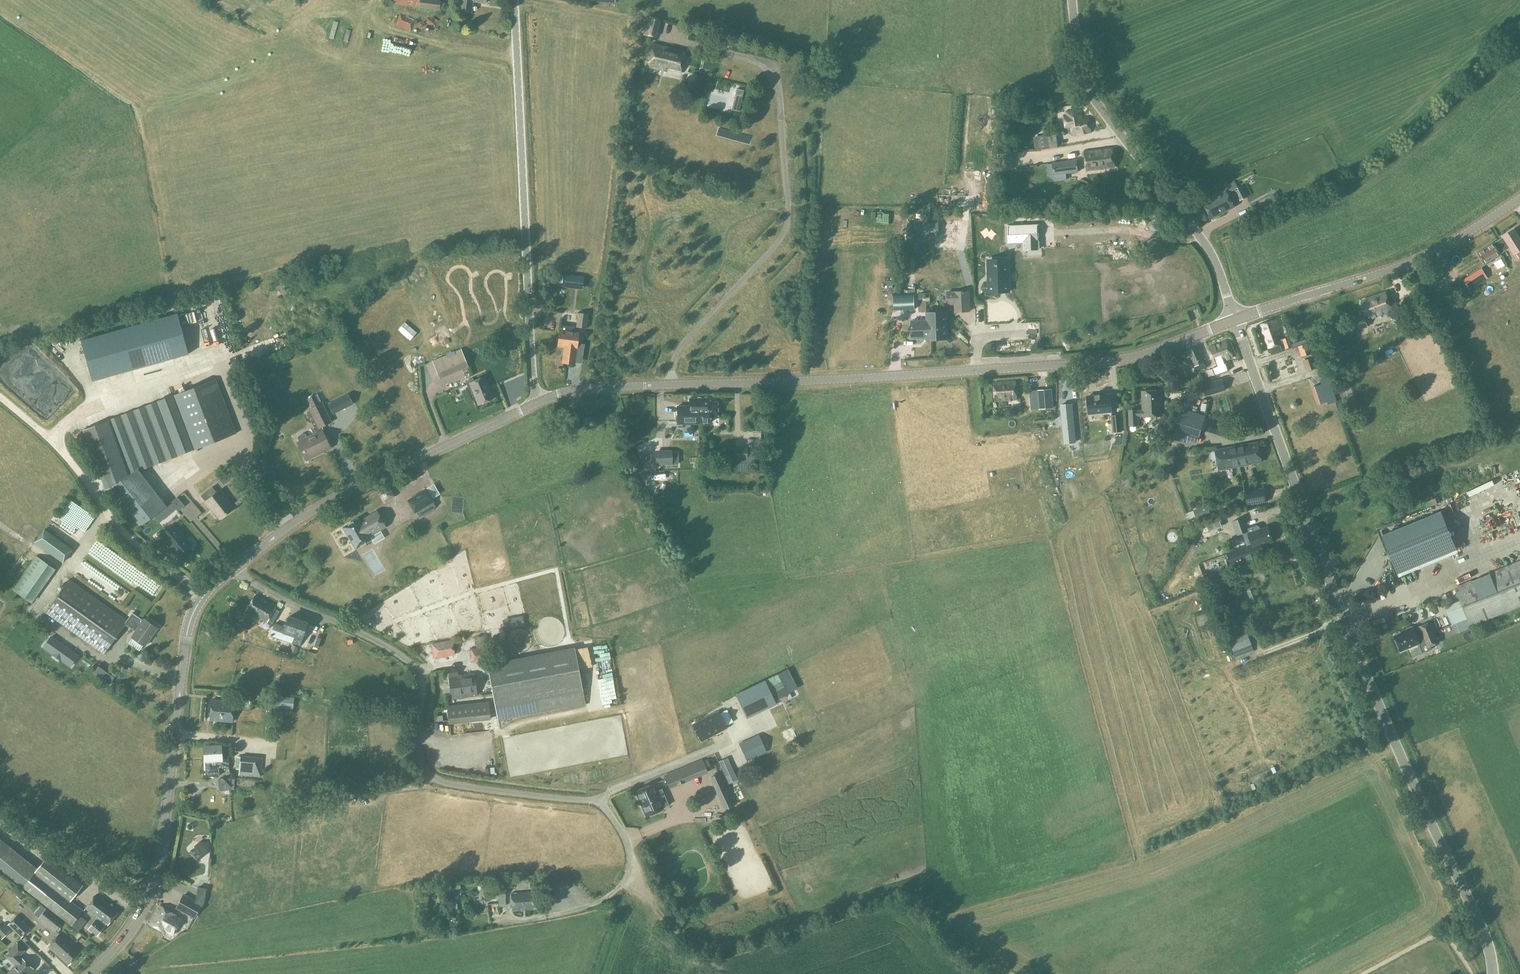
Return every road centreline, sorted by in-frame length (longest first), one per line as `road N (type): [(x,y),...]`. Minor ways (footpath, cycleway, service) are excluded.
road 1 (tertiary): [(534,405),(591,388),(1115,361),(1235,321)]
road 2 (unclassified): [(1493,973),(1487,942),(1352,646),(1235,321)]
road 3 (unclassified): [(232,570),(407,661),(421,687),(418,755),(432,777),(597,802),(635,866)]
road 4 (tertiary): [(95,973),(135,930),(155,890),(192,616),(232,570)]
road 5 (unclassified): [(534,405),(513,0)]
road 6 (unclassified): [(1235,321),(1207,246),(1075,74),(1068,0)]
road 7 (track): [(635,866),(675,929),(701,944),(739,941),(902,884),(921,893),(939,918)]
road 8 (tertiary): [(232,570),(333,499),(534,405)]
road 9 (tertiary): [(1235,321),(1422,259),(1519,198)]
road 10 (track): [(205,594),(145,553),(53,439),(0,396)]
road 11 (track): [(0,820),(142,915)]

